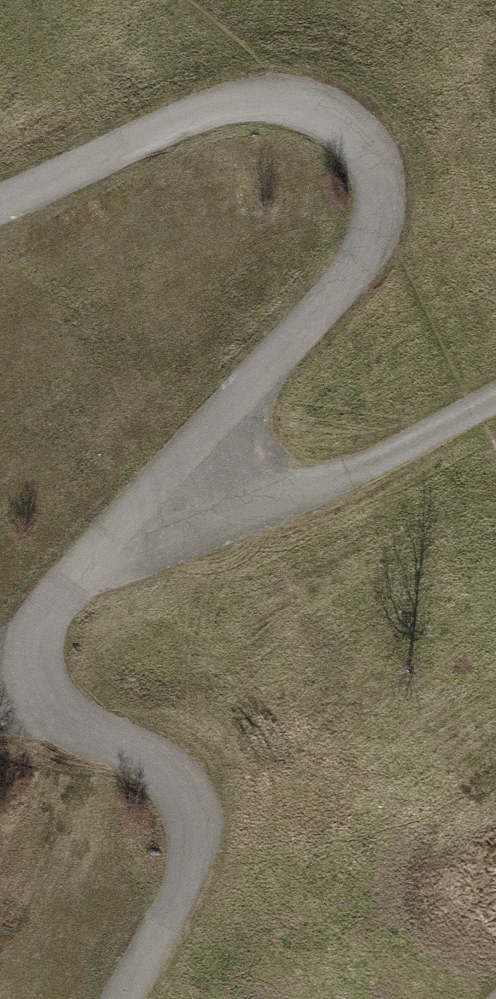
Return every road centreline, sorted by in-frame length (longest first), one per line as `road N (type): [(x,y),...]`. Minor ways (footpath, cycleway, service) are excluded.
road 1 (track): [(124,998),(198,838),(172,766),(39,711),(55,583),(166,494),(359,280),(385,199),(345,130),(288,106),(214,111),(0,213)]
road 2 (track): [(166,494),(253,513),(495,410)]

